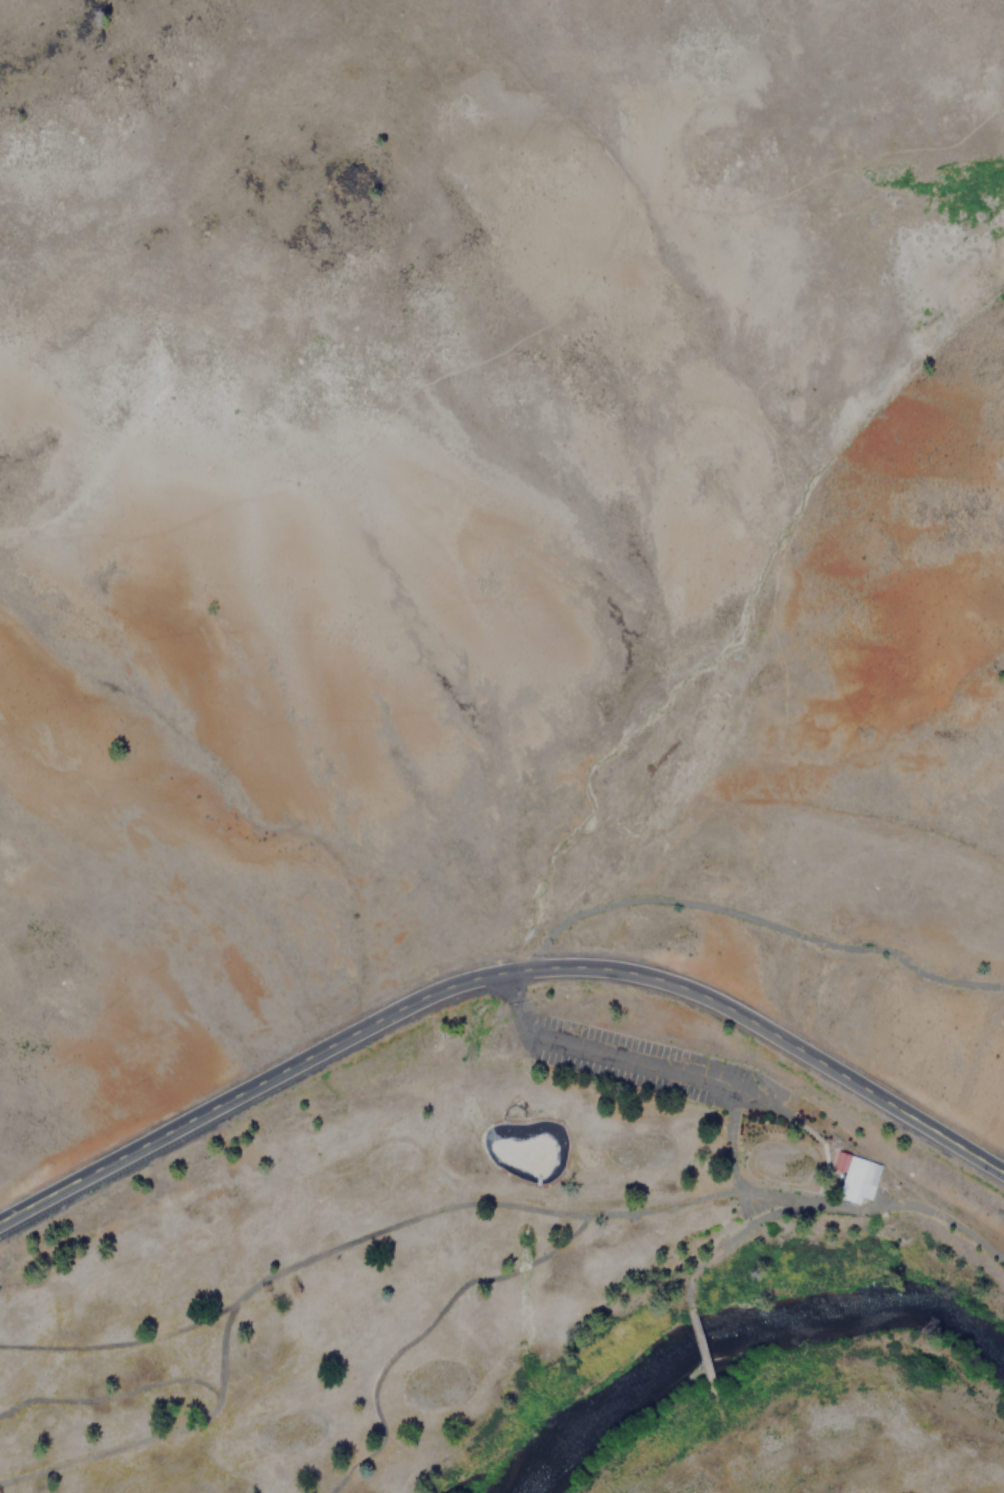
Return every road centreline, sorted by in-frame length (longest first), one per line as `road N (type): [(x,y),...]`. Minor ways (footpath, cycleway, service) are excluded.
road 1 (tertiary): [(0,1221),(421,997),(523,971),(648,977),(716,1001),(1003,1172)]

